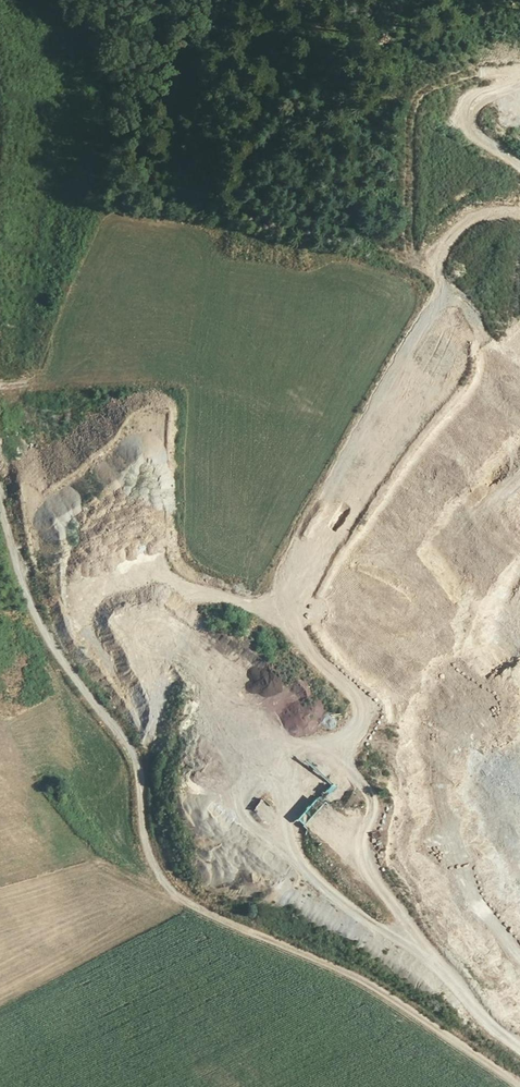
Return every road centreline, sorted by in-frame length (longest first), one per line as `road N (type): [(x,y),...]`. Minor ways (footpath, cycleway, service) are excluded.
road 1 (track): [(519,1047),(434,958),(336,897),(294,848),(286,782),(292,762),(307,749),(359,738),(363,710),(299,631),(282,584),(450,290),(410,242),(417,105),(442,80),(519,68)]
road 2 (track): [(0,434),(37,600),(139,764),(145,838),(168,885),(202,910),(373,984),(519,1085)]
road 3 (track): [(434,958),(370,867),(363,845),(373,792),(326,747),(261,740),(241,763),(235,811),(308,868)]
road 4 (track): [(450,290),(473,316),(474,336),(441,424),(397,486)]
road 5 (track): [(363,710),(416,632),(425,598)]
road 6 (track): [(519,100),(491,95),(471,113),(474,129),(519,164)]

